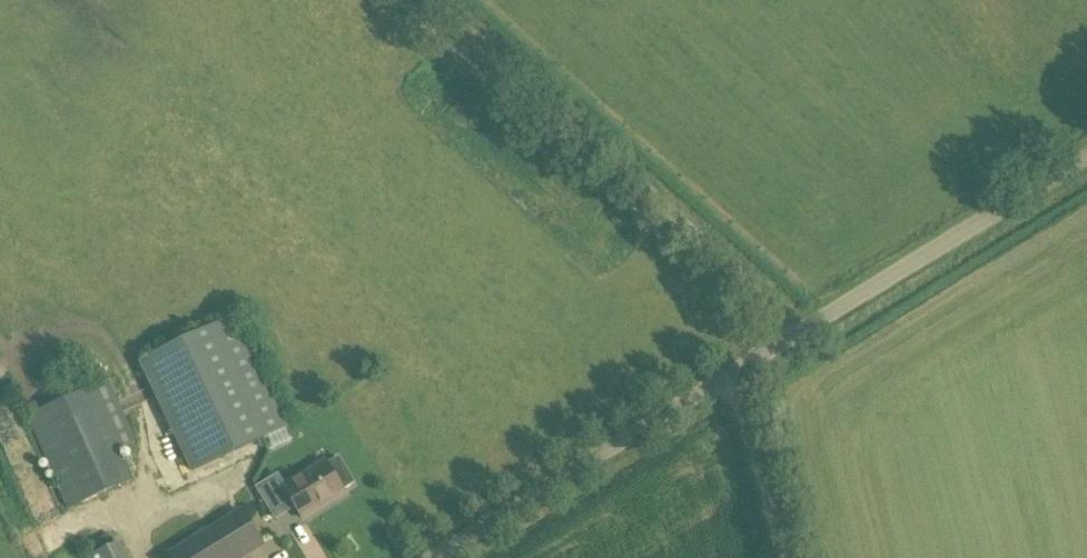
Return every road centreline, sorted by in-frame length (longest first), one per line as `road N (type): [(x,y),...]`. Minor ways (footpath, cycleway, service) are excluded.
road 1 (unclassified): [(433,557),(1086,163)]
road 2 (track): [(430,0),(751,287),(793,335)]
road 3 (track): [(738,370),(785,557)]

